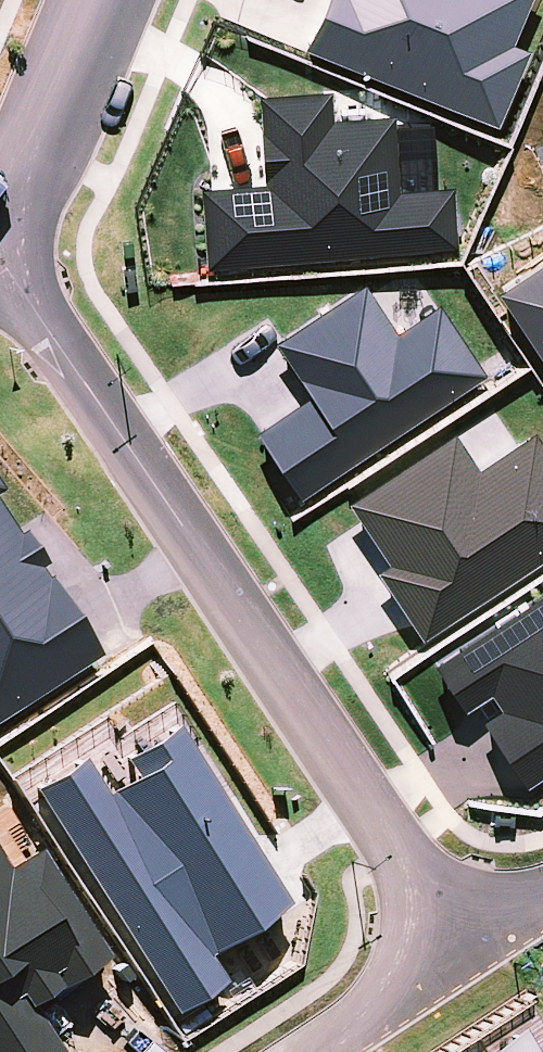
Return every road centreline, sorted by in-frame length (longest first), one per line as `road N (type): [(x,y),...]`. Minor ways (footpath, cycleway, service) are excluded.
road 1 (residential): [(466,954),(0,254)]
road 2 (residential): [(0,216),(52,133),(106,0)]
road 3 (residential): [(318,1051),(466,954)]

